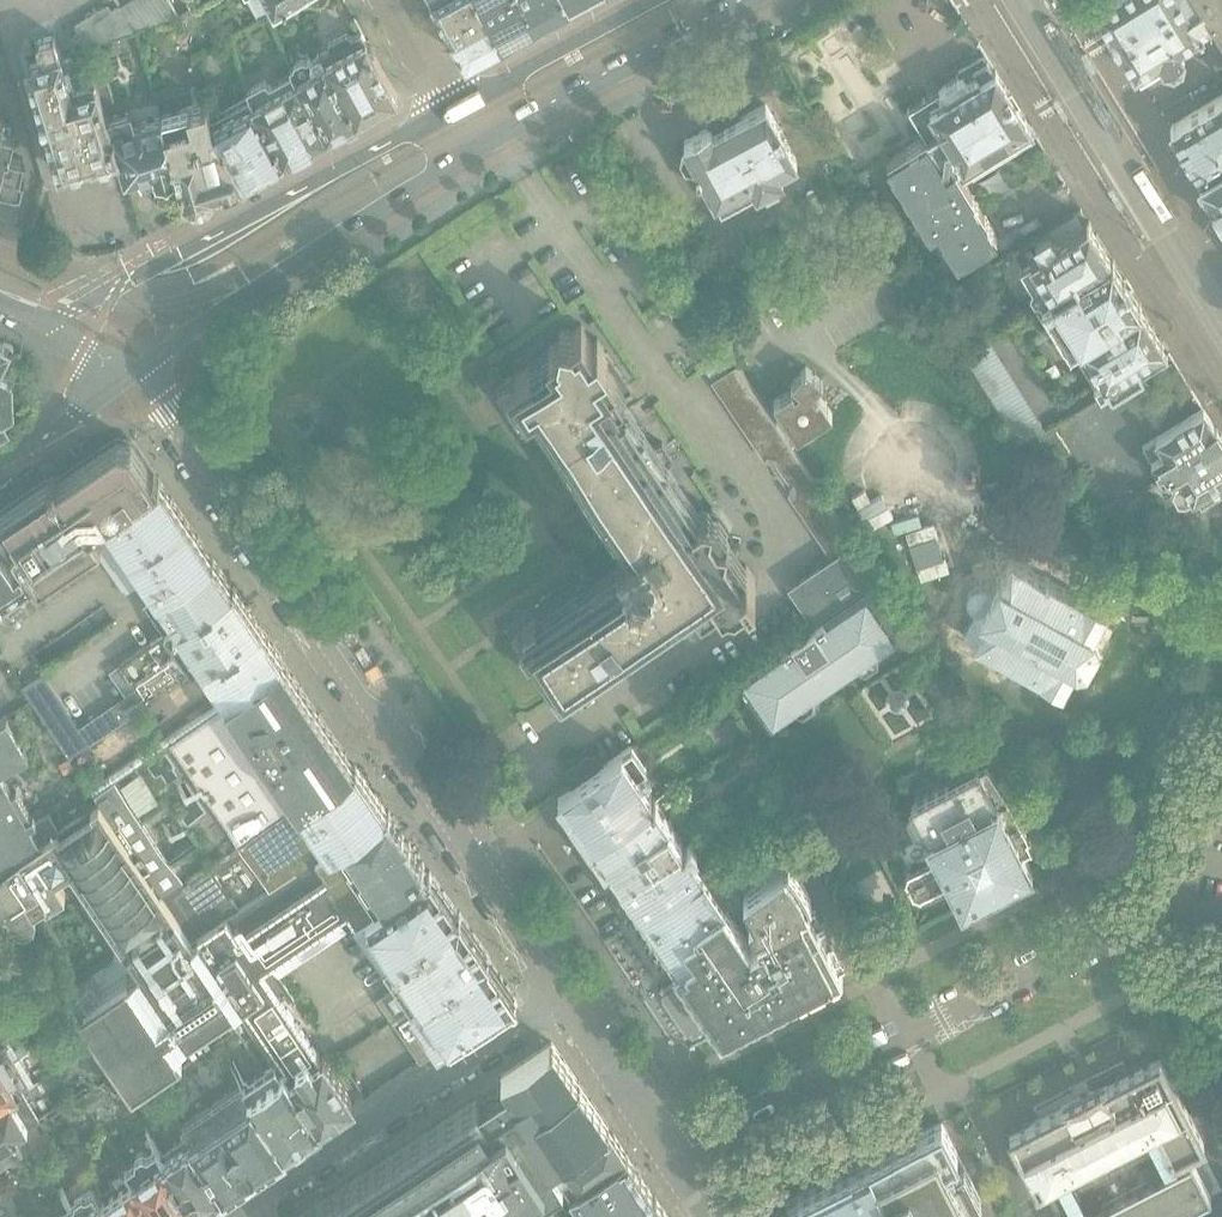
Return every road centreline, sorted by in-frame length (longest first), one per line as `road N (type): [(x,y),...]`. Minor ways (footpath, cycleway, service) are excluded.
road 1 (residential): [(563,995),(132,374)]
road 2 (residential): [(670,1160),(1149,907)]
road 3 (tertiary): [(452,107),(211,237),(136,327),(95,337)]
road 4 (tertiary): [(132,374),(337,229),(476,150)]
road 5 (residential): [(985,0),(1143,263),(1165,292),(1215,315)]
road 6 (residential): [(563,995),(255,1208)]
road 7 (residential): [(1215,315),(1210,248),(1065,0)]
road 8 (tertiary): [(476,150),(748,0)]
road 9 (tertiary): [(652,0),(452,107)]
road 10 (residential): [(670,1160),(563,995)]
road 11 (tertiary): [(0,462),(132,374)]
road 12 (residential): [(1221,773),(1202,796),(1149,907)]
road 13 (residential): [(452,107),(392,0)]

